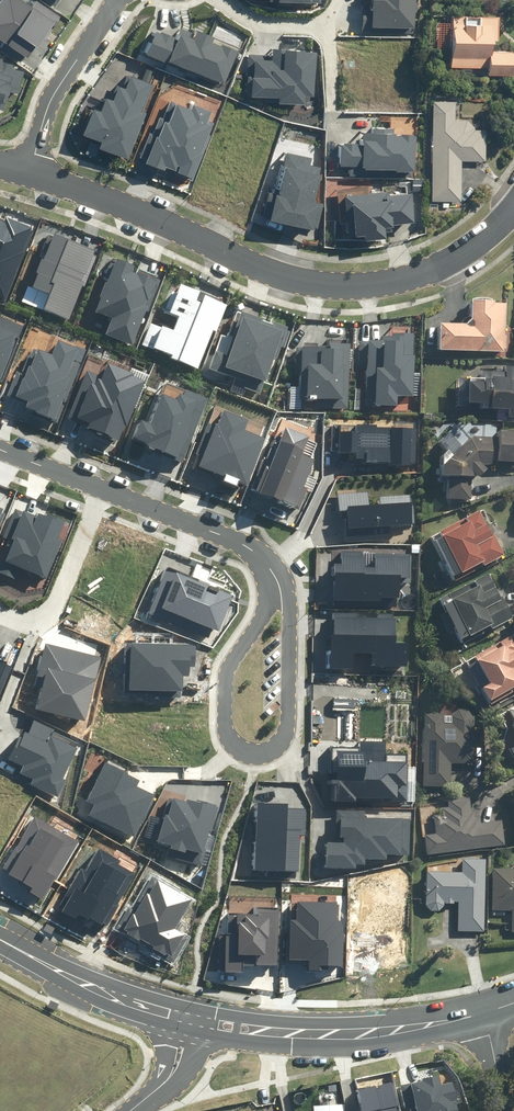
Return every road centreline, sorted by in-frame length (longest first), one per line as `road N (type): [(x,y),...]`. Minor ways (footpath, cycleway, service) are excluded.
road 1 (residential): [(26,170),(262,269),(350,285),(412,279)]
road 2 (tertiary): [(203,1019),(361,1033),(479,1014)]
road 3 (tertiary): [(203,1019),(92,984),(0,936)]
road 4 (residential): [(101,490),(249,545),(278,583)]
road 5 (residential): [(260,753),(230,735),(227,692),(278,583)]
road 6 (residential): [(26,170),(47,110),(116,0)]
road 7 (residential): [(101,490),(53,611),(29,623),(0,614)]
road 8 (residential): [(278,583),(290,624),(289,720),(276,749),(260,753)]
road 9 (residential): [(513,209),(469,249),(412,279)]

